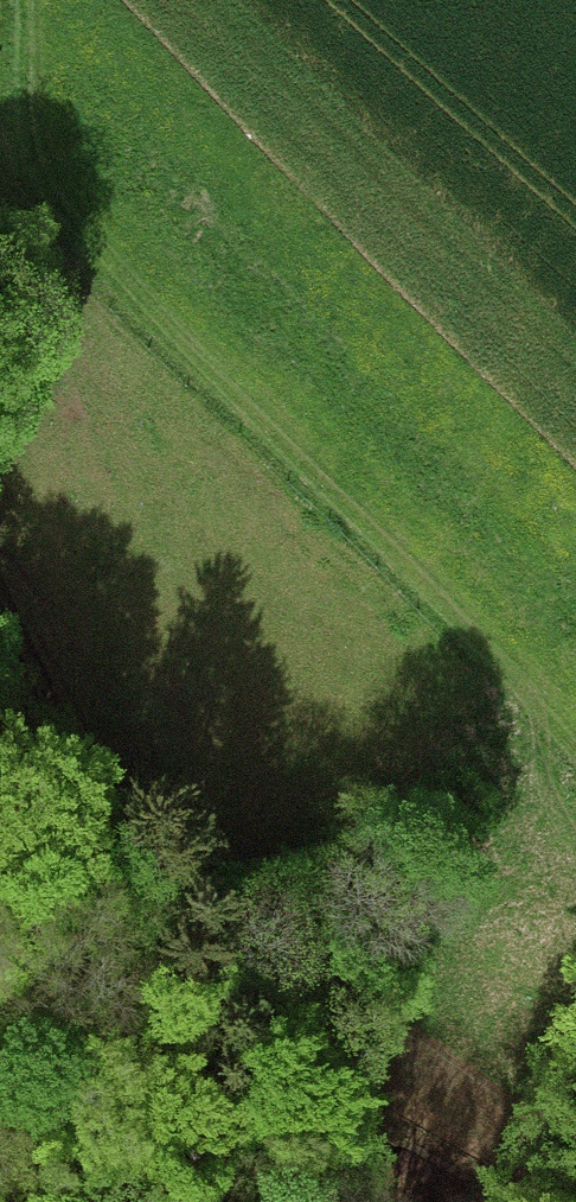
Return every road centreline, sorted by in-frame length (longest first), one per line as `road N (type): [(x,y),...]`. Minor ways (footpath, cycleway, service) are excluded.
road 1 (track): [(0,47),(40,80),(121,829),(208,1100),(176,1201)]
road 2 (track): [(62,300),(299,592),(530,796),(575,860)]

